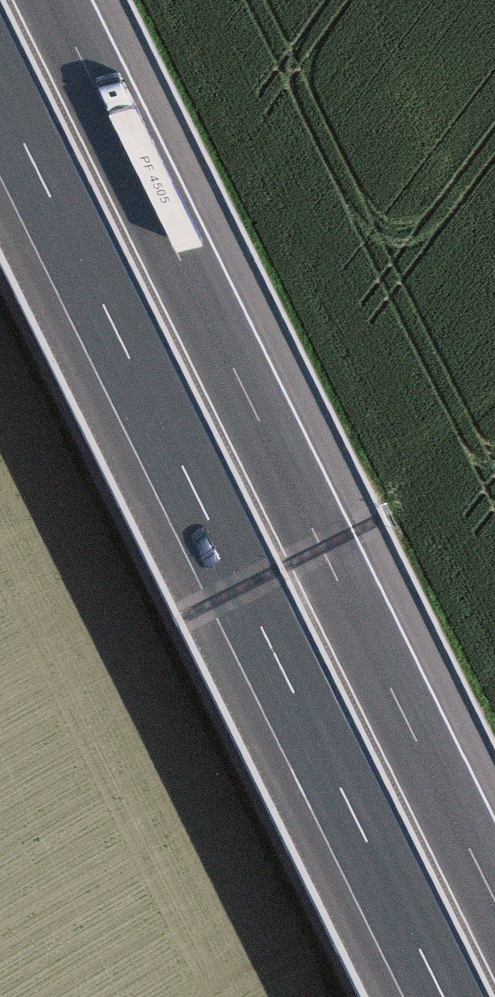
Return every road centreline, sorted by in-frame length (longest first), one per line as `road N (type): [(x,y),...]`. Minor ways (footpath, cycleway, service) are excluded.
road 1 (motorway): [(0,94),(443,996)]
road 2 (motorway): [(494,900),(53,0)]

